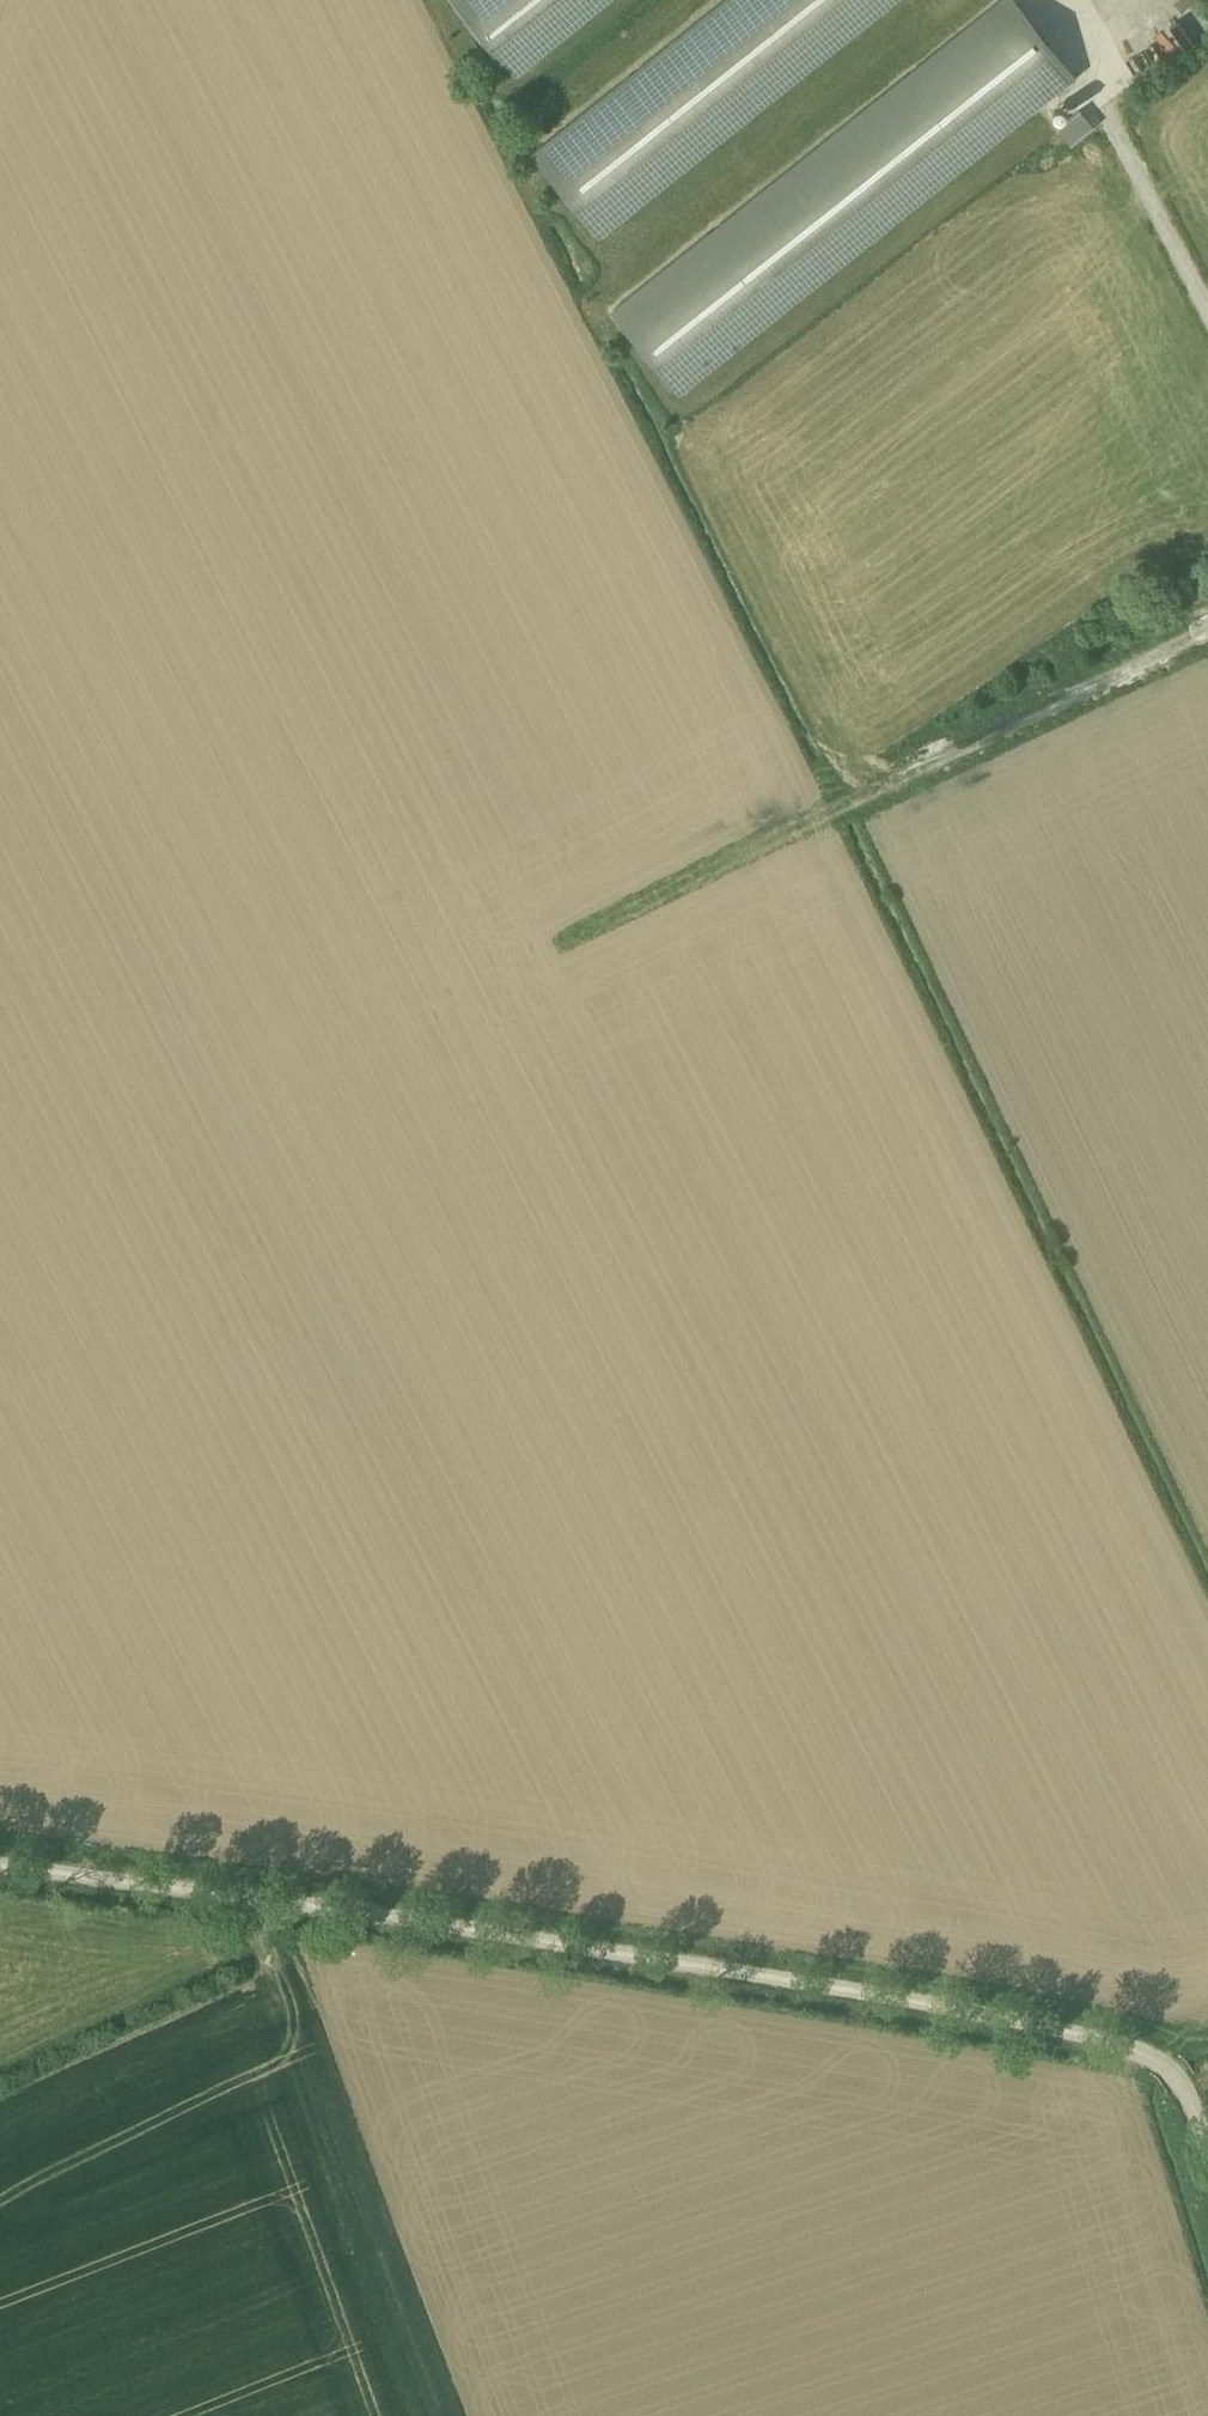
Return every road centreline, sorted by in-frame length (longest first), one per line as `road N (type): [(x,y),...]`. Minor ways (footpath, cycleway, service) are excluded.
road 1 (unclassified): [(0,1864),(841,1988),(1129,2046),(1170,2067),(1207,2154)]

